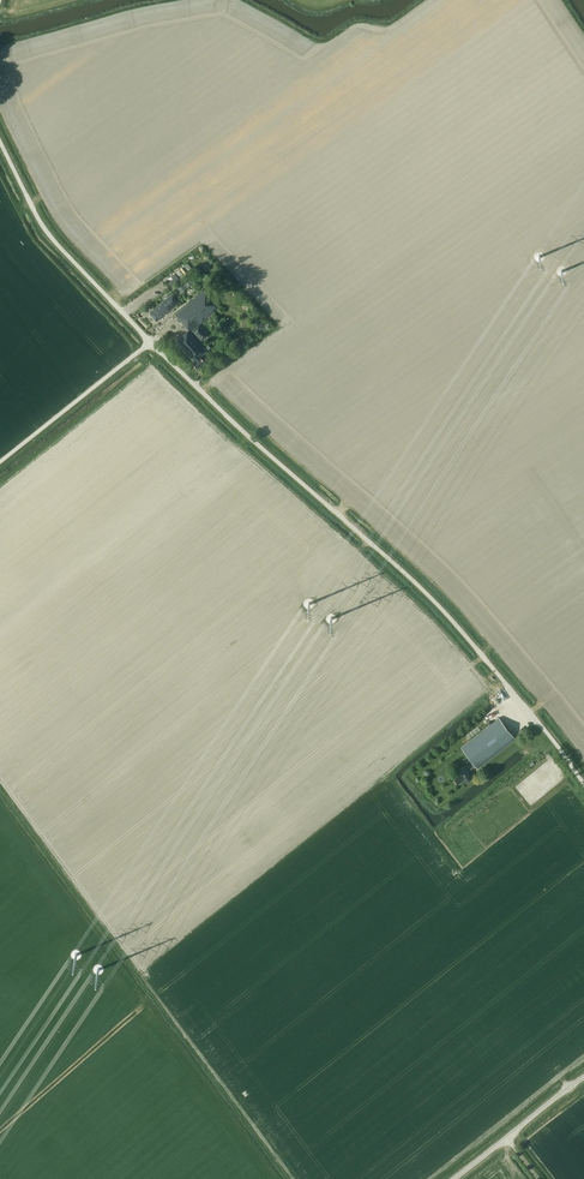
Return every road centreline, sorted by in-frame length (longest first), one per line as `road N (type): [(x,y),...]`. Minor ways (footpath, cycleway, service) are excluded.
road 1 (unclassified): [(583,784),(420,587),(229,419),(49,235),(0,141)]
road 2 (track): [(0,462),(151,342)]
road 3 (unclassified): [(453,1178),(583,1075)]

